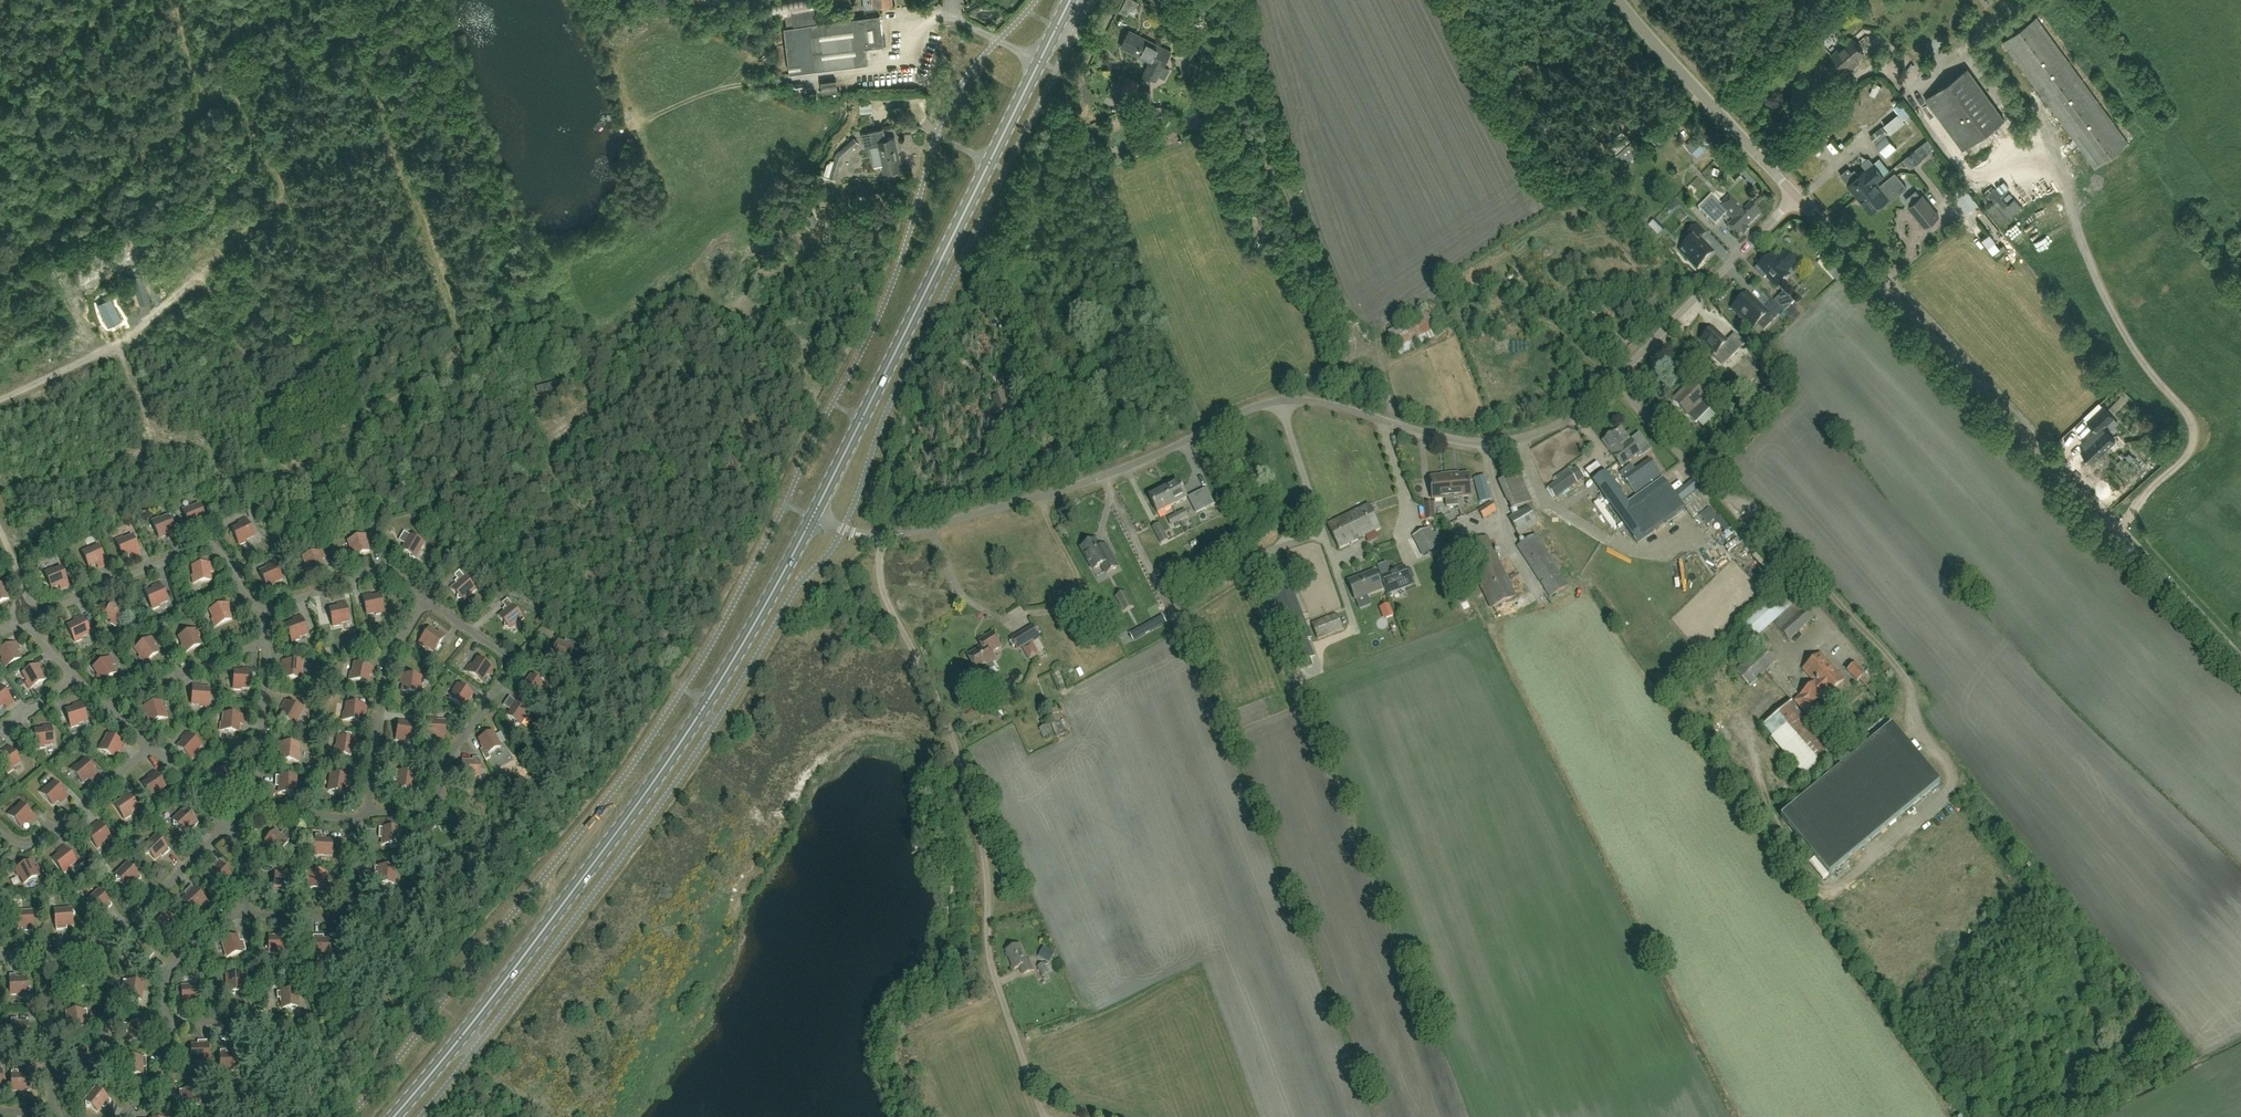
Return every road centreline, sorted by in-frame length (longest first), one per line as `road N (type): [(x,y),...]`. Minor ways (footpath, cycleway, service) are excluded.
road 1 (unclassified): [(813,516),(877,539),(909,536),(1078,491),(1265,409),(1315,401),(1487,445),(1541,436),(1636,363),(1797,198)]
road 2 (primary): [(393,1116),(661,771),(813,516)]
road 3 (tertiary): [(2240,670),(1797,198)]
road 4 (primary): [(813,516),(1071,0)]
road 5 (tertiary): [(1797,198),(1623,0)]

